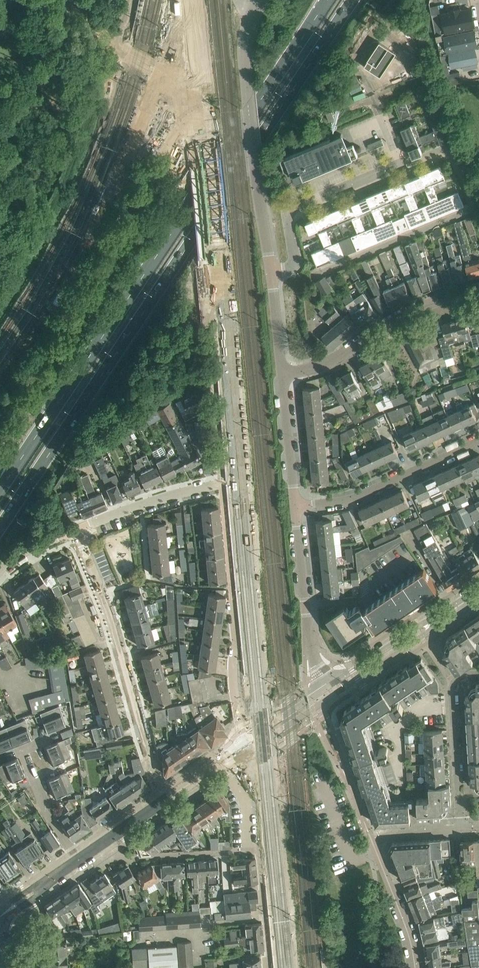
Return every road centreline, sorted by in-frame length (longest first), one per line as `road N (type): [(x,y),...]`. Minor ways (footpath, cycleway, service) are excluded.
road 1 (motorway): [(0,526),(352,0)]
road 2 (motorway): [(327,0),(0,489)]
road 3 (unclassified): [(0,443),(187,115),(173,83)]
road 4 (residential): [(165,801),(73,531)]
road 5 (secondary): [(218,765),(243,756),(453,610)]
road 6 (residential): [(299,369),(289,211),(402,164)]
road 7 (residential): [(402,164),(455,155),(471,209),(314,274)]
road 8 (residential): [(299,369),(338,357),(414,310),(478,291)]
road 9 (residential): [(308,504),(361,494),(478,441)]
road 10 (residential): [(308,504),(319,627),(348,674)]
road 11 (residential): [(73,531),(223,484)]
road 12 (residential): [(107,840),(121,859),(249,851)]
road 13 (residential): [(244,742),(232,605)]
road 14 (residential): [(299,369),(308,504)]
road 15 (secondary): [(0,916),(107,840)]
road 16 (residential): [(415,967),(373,844)]
road 17 (residential): [(462,830),(454,701)]
road 18 (residential): [(403,785),(394,727),(427,702),(454,701)]
road 19 (secondary): [(348,674),(244,742)]
road 20 (secondary): [(453,610),(348,674)]

